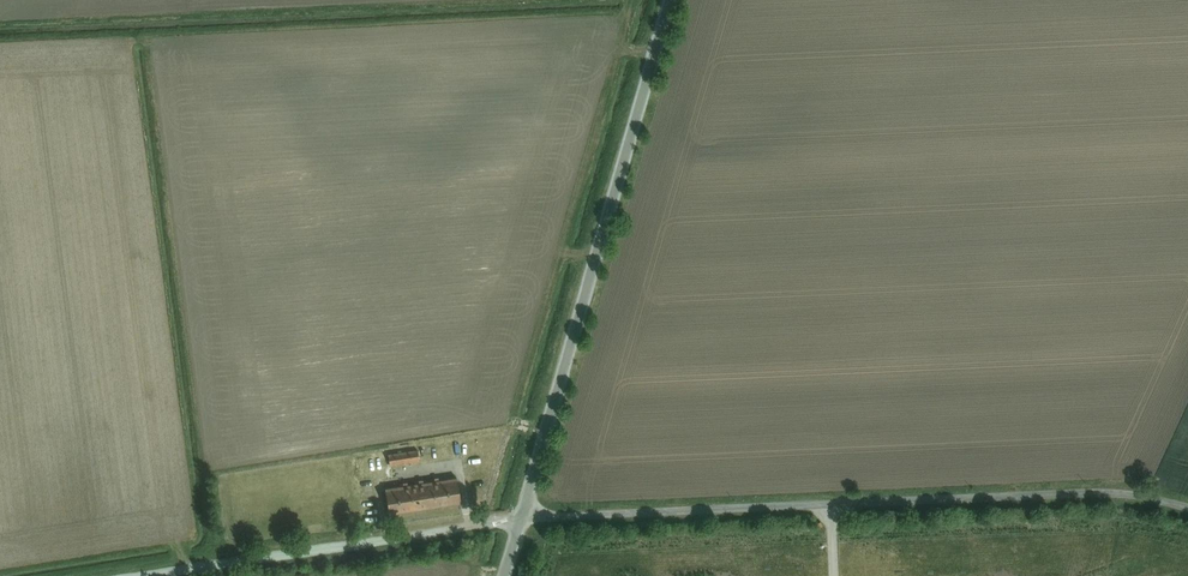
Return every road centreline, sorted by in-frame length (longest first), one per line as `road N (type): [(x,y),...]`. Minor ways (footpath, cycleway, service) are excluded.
road 1 (unclassified): [(1187,508),(1104,493),(521,516)]
road 2 (unclassified): [(521,516),(671,0)]
road 3 (track): [(521,516),(146,575)]

